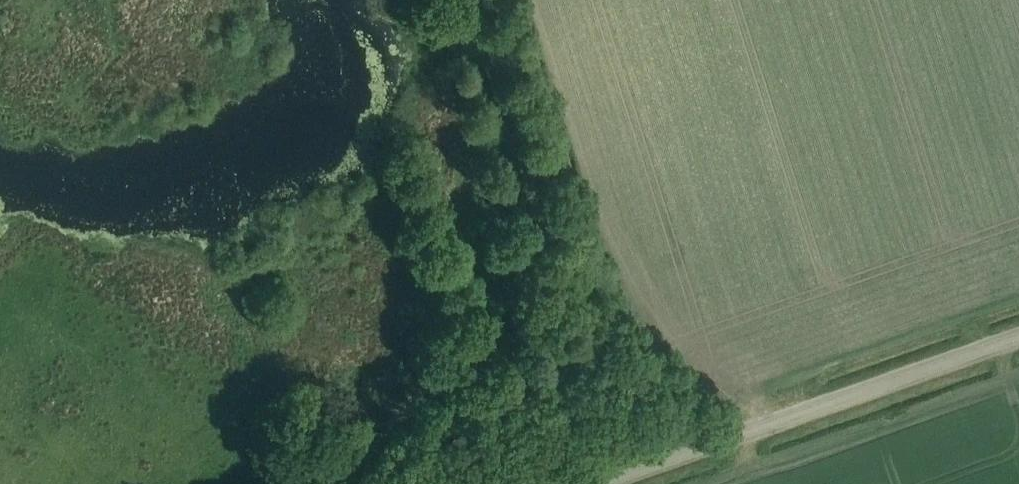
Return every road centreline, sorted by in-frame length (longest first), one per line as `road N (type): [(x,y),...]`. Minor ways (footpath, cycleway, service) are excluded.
road 1 (track): [(474,0),(543,228),(540,292),(420,403),(399,434),(392,483)]
road 2 (unclassified): [(1018,336),(591,483)]

